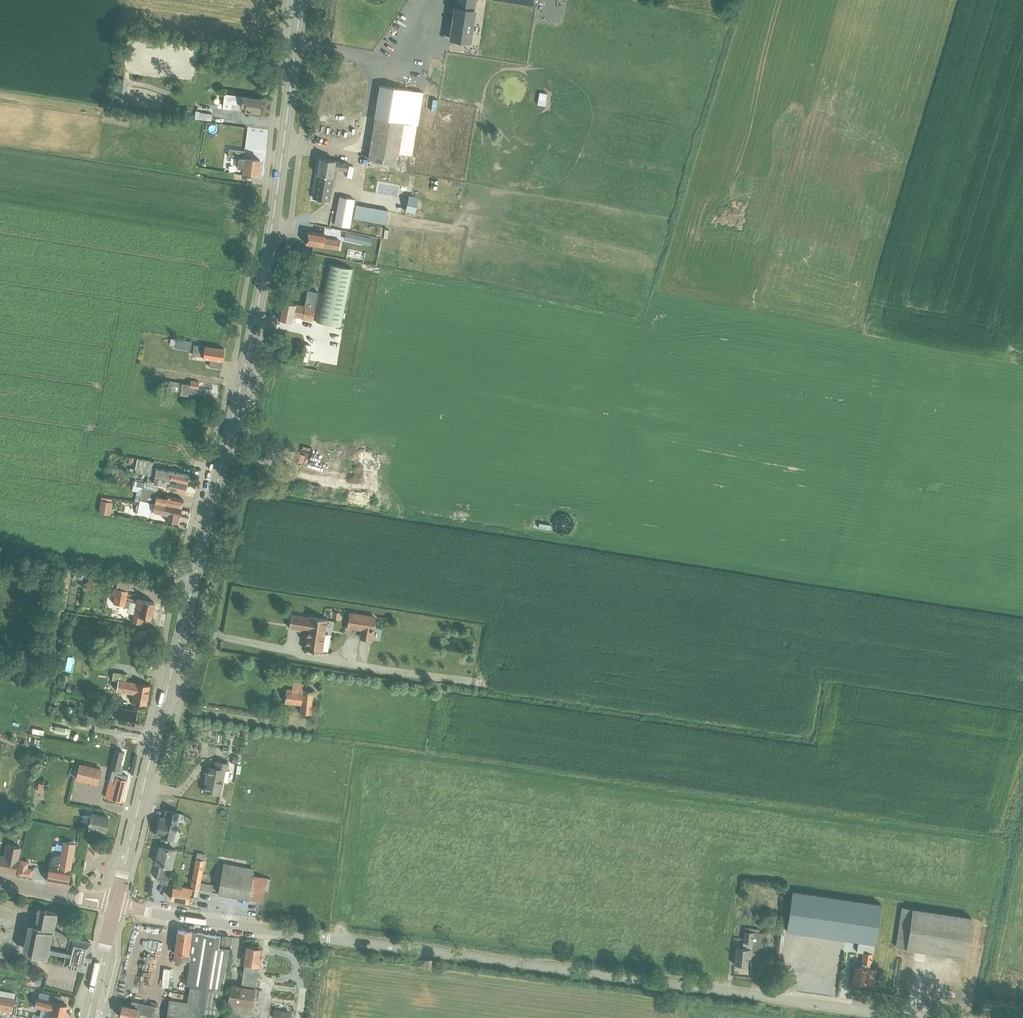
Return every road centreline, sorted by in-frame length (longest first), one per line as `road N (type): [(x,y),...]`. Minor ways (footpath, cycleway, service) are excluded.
road 1 (primary): [(115,904),(251,342),(301,0)]
road 2 (tertiary): [(919,1017),(115,904)]

